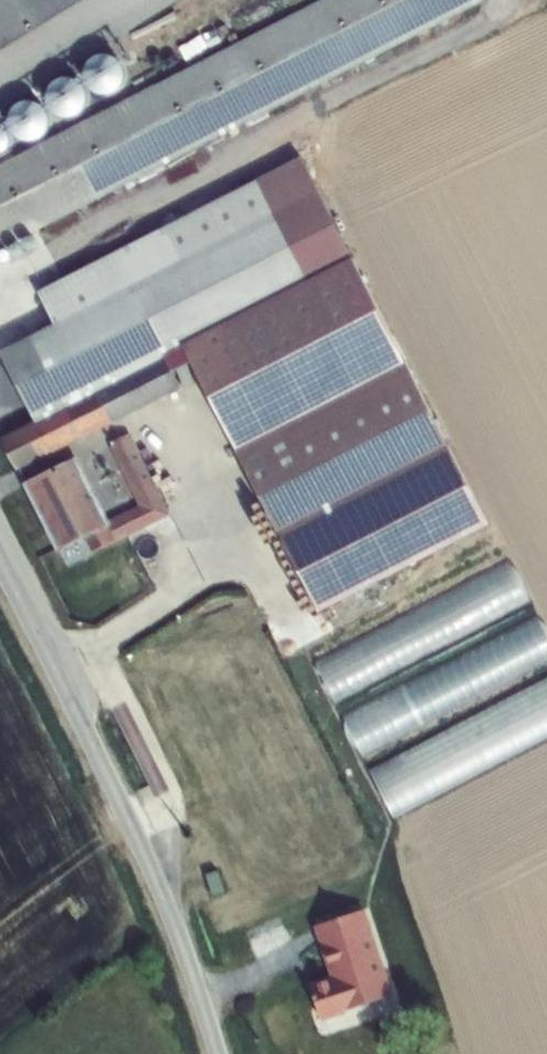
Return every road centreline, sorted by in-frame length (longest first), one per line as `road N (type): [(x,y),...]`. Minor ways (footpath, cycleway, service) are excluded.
road 1 (unclassified): [(0,565),(147,858),(217,1053)]

